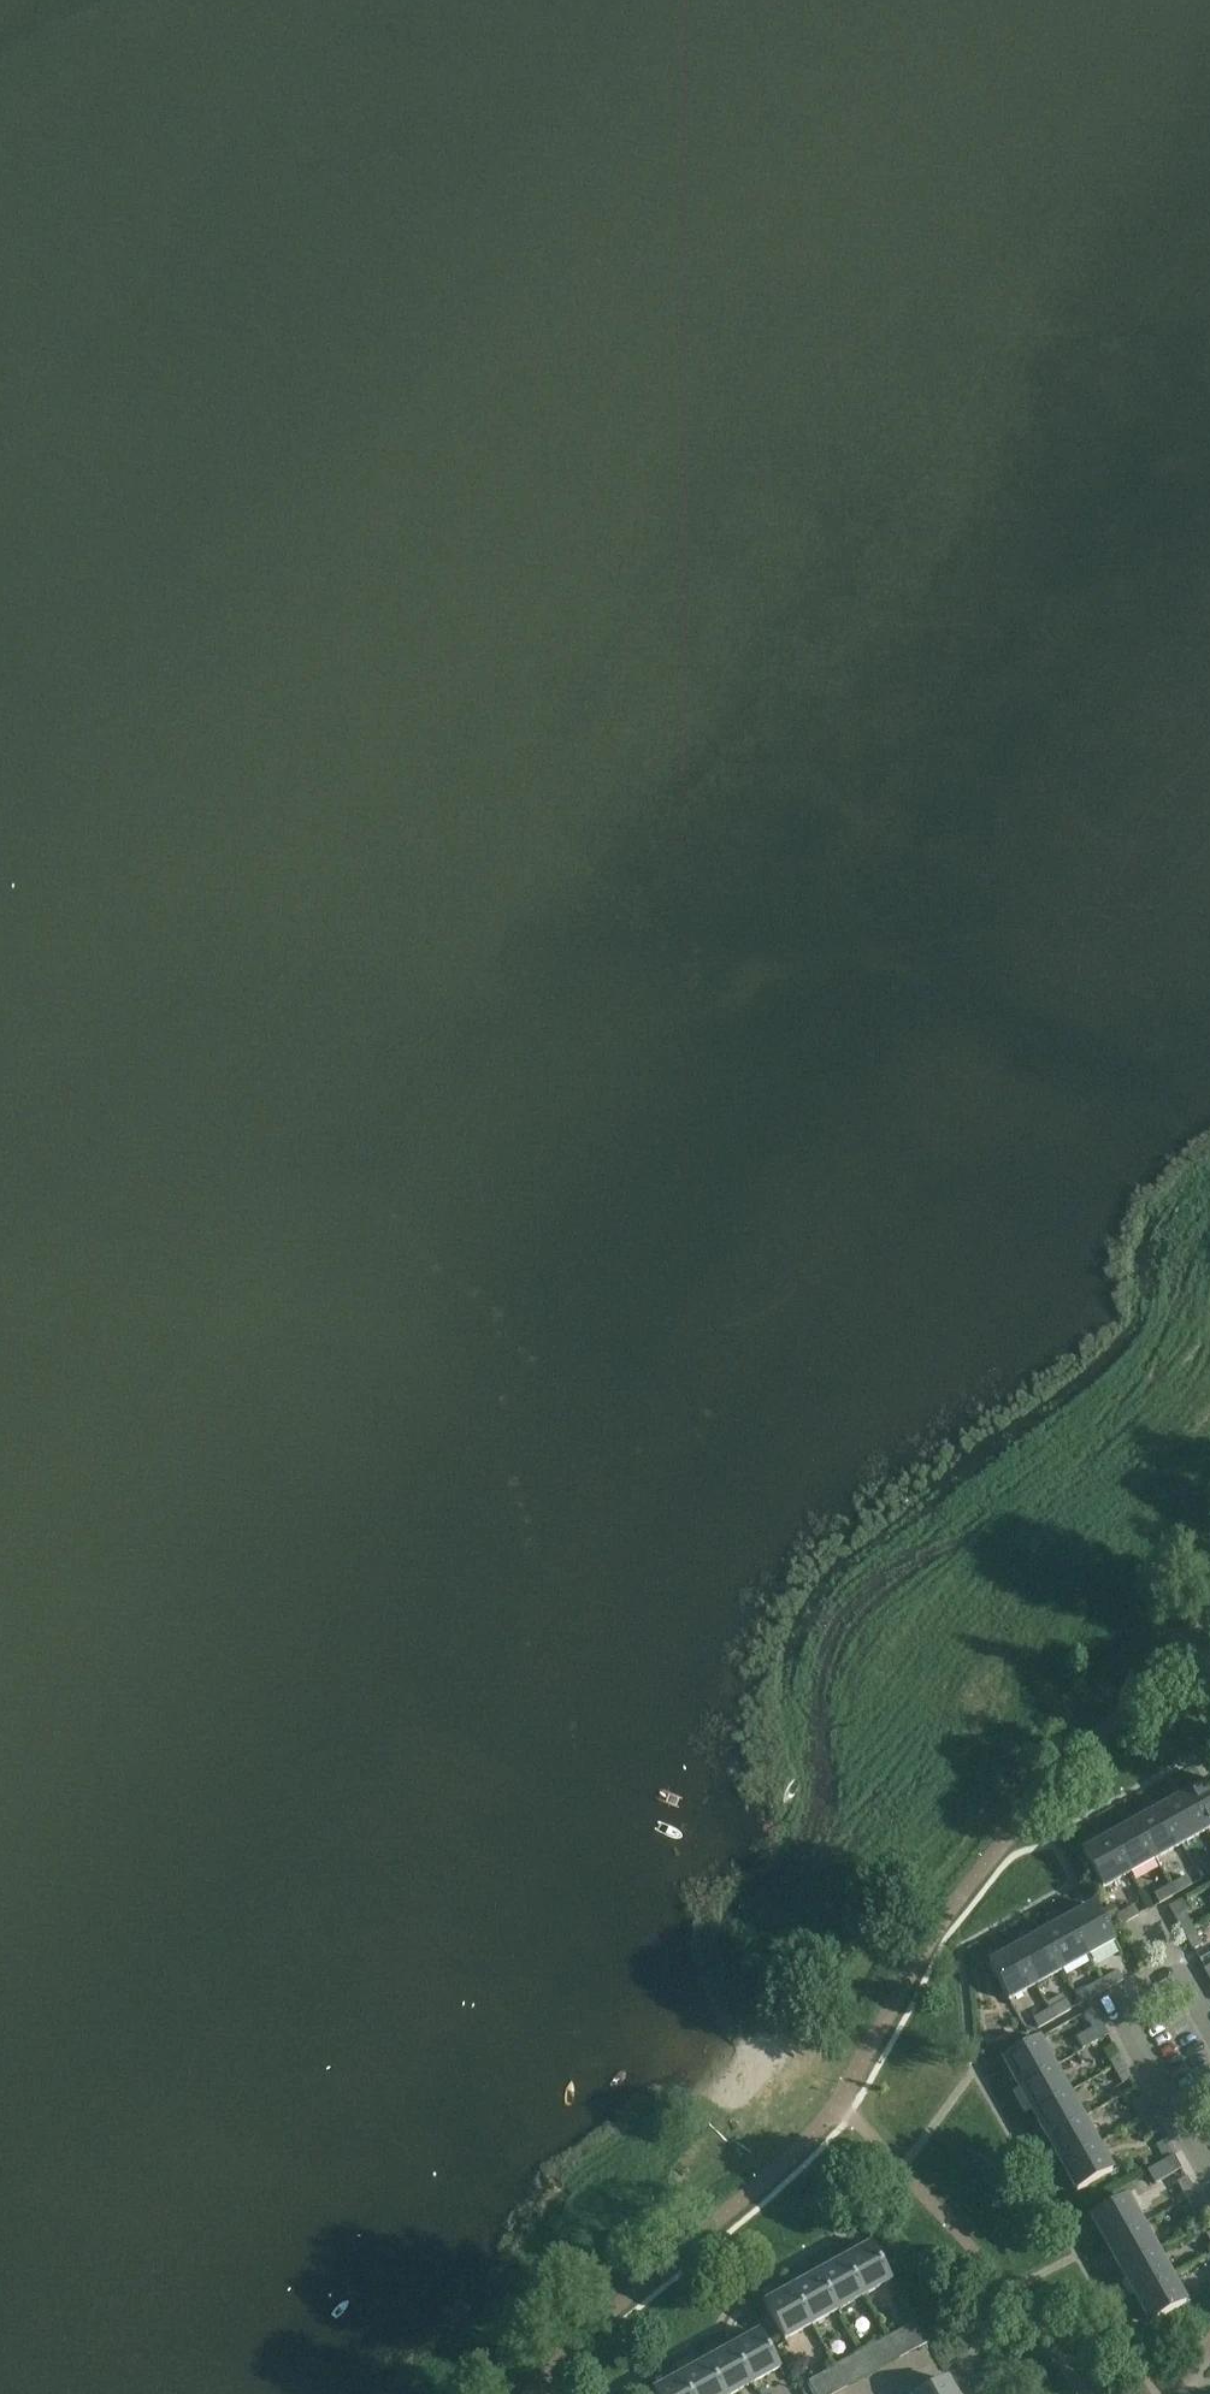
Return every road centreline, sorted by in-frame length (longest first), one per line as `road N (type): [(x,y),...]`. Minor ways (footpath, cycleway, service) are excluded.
road 1 (residential): [(1209,2185),(1124,2027),(1128,2005),(1164,1982),(1190,1990),(1209,2025)]

